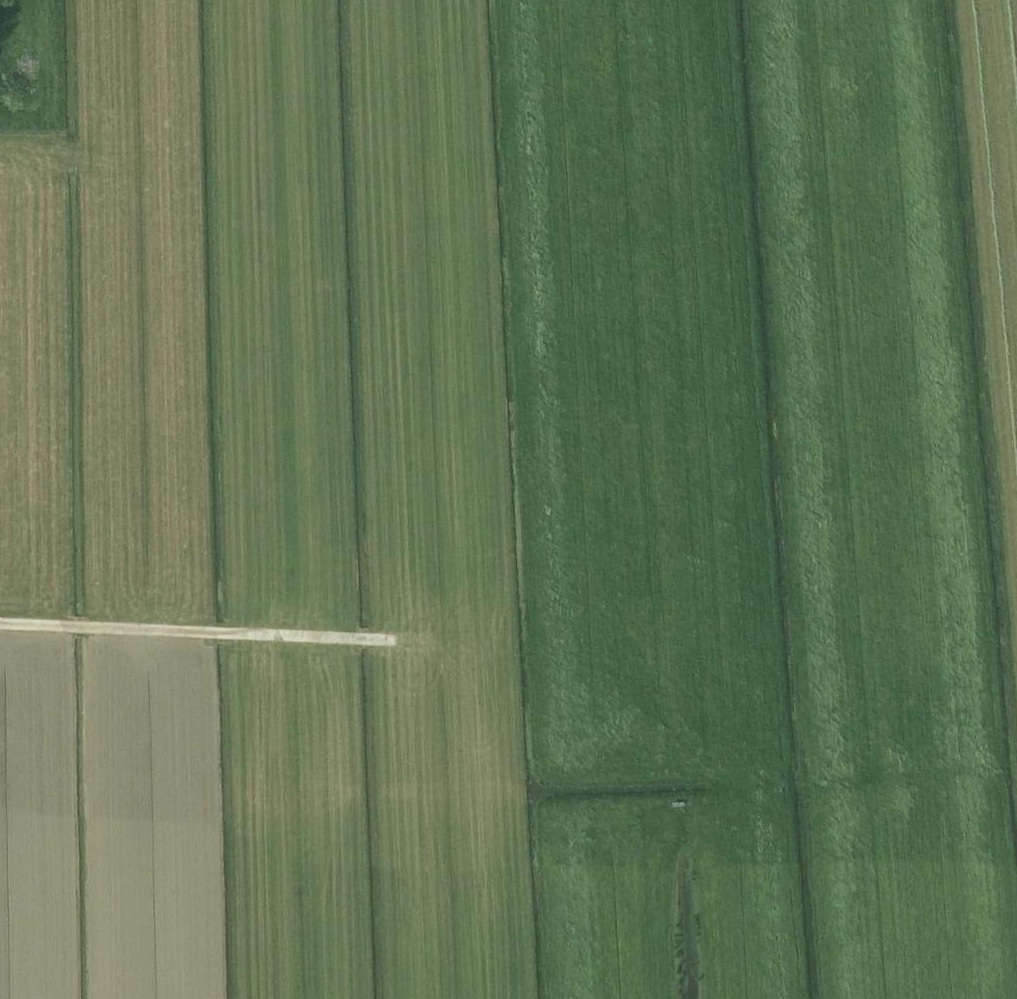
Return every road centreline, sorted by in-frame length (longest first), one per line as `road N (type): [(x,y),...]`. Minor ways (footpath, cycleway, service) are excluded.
road 1 (track): [(0,619),(396,640)]

